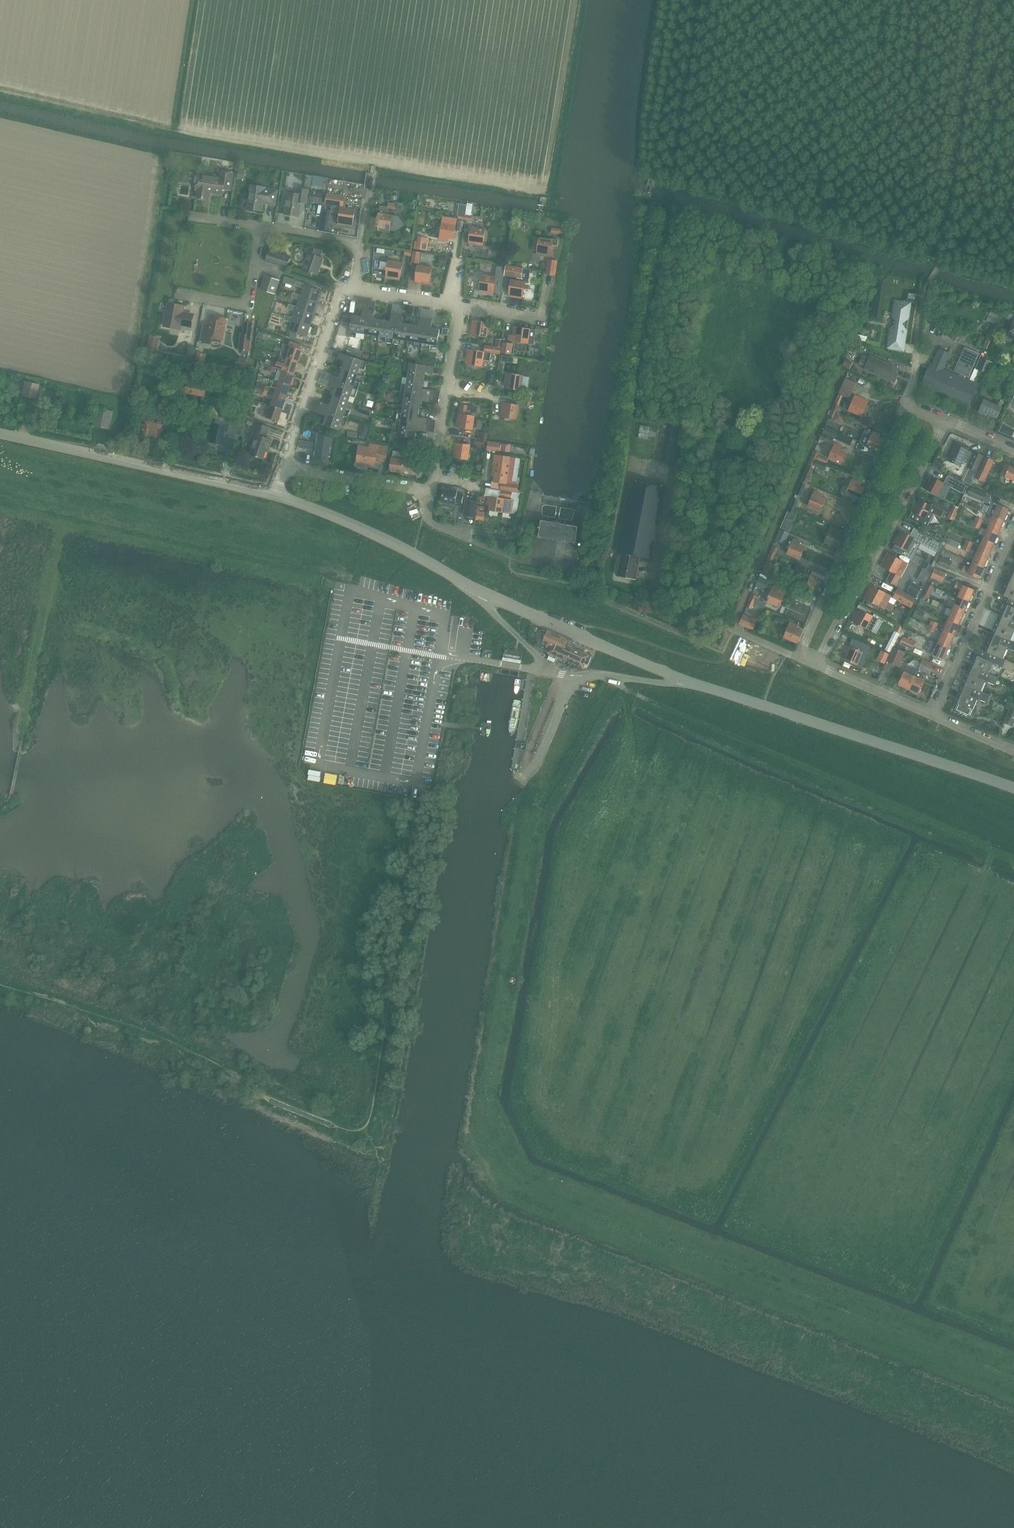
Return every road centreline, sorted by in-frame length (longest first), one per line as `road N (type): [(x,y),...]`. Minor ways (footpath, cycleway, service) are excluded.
road 1 (track): [(610,510),(676,179),(700,0)]
road 2 (unclassified): [(1013,787),(687,682)]
road 3 (unclassified): [(273,495),(0,433)]
road 4 (residential): [(816,664),(946,422)]
road 5 (residential): [(798,657),(909,406)]
road 6 (unclassified): [(687,682),(472,587)]
road 7 (unclassified): [(472,587),(414,553),(273,495)]
road 8 (residential): [(934,715),(1013,529)]
road 9 (residential): [(282,465),(342,288),(355,288)]
road 10 (residential): [(429,489),(464,306)]
road 11 (residential): [(177,294),(249,307),(260,269),(258,227)]
road 12 (residential): [(429,489),(282,465)]
road 13 (residential): [(355,288),(361,244),(258,227)]
road 14 (residential): [(524,561),(431,522),(429,489)]
road 15 (residential): [(934,715),(816,664)]
road 16 (unclassified): [(573,675),(541,756),(515,785)]

